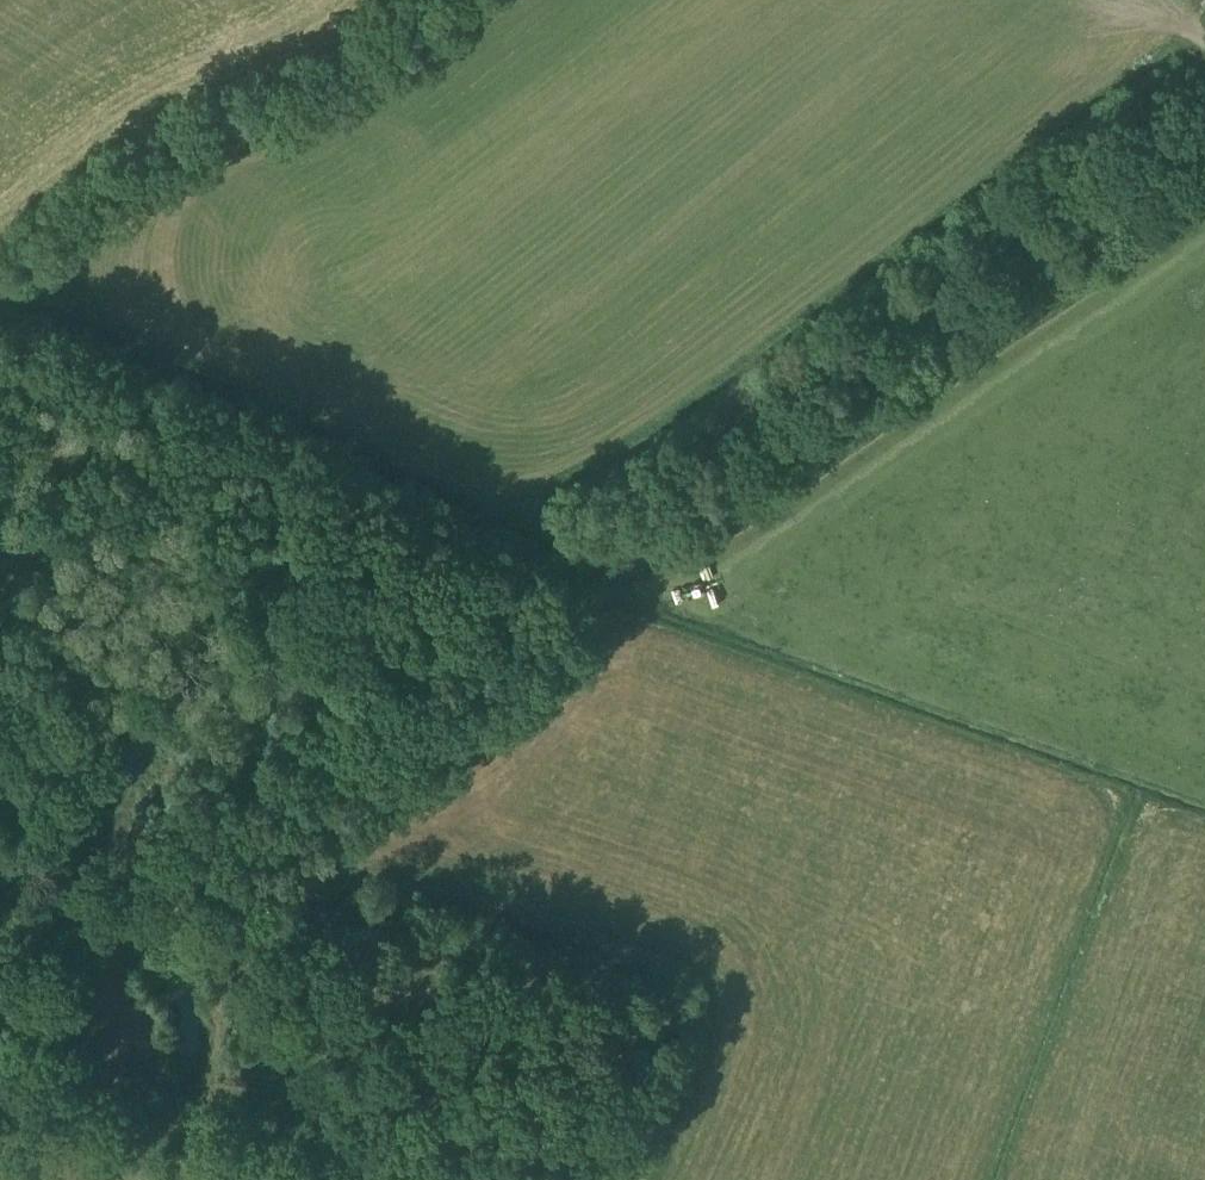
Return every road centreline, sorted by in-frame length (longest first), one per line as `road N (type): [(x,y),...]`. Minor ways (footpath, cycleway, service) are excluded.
road 1 (track): [(1204,66),(0,1017)]

